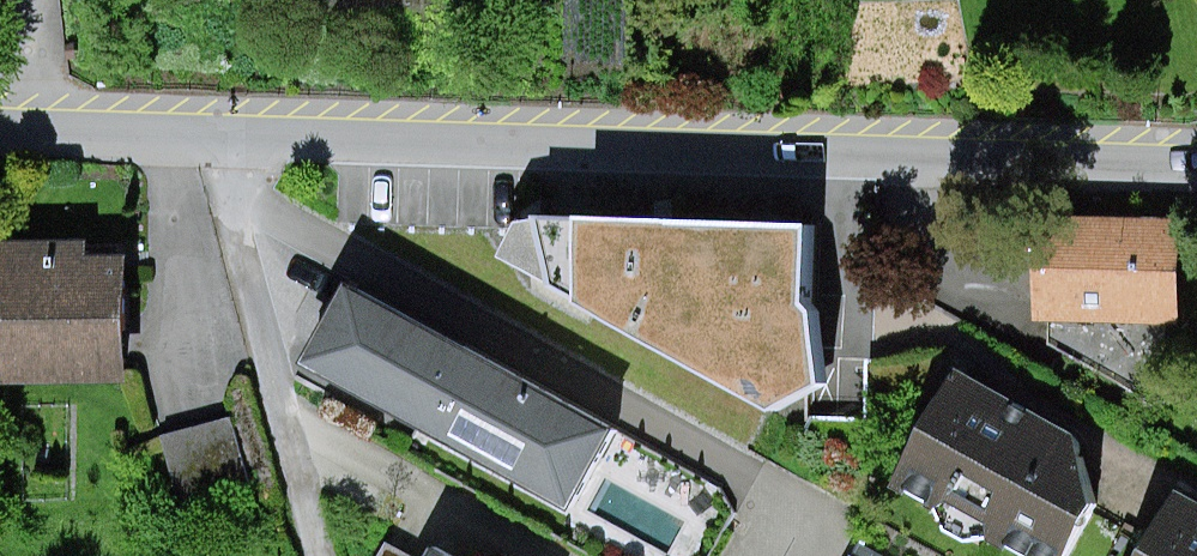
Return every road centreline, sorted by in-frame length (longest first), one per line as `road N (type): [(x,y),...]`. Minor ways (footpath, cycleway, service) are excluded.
road 1 (residential): [(1196,165),(0,133)]

